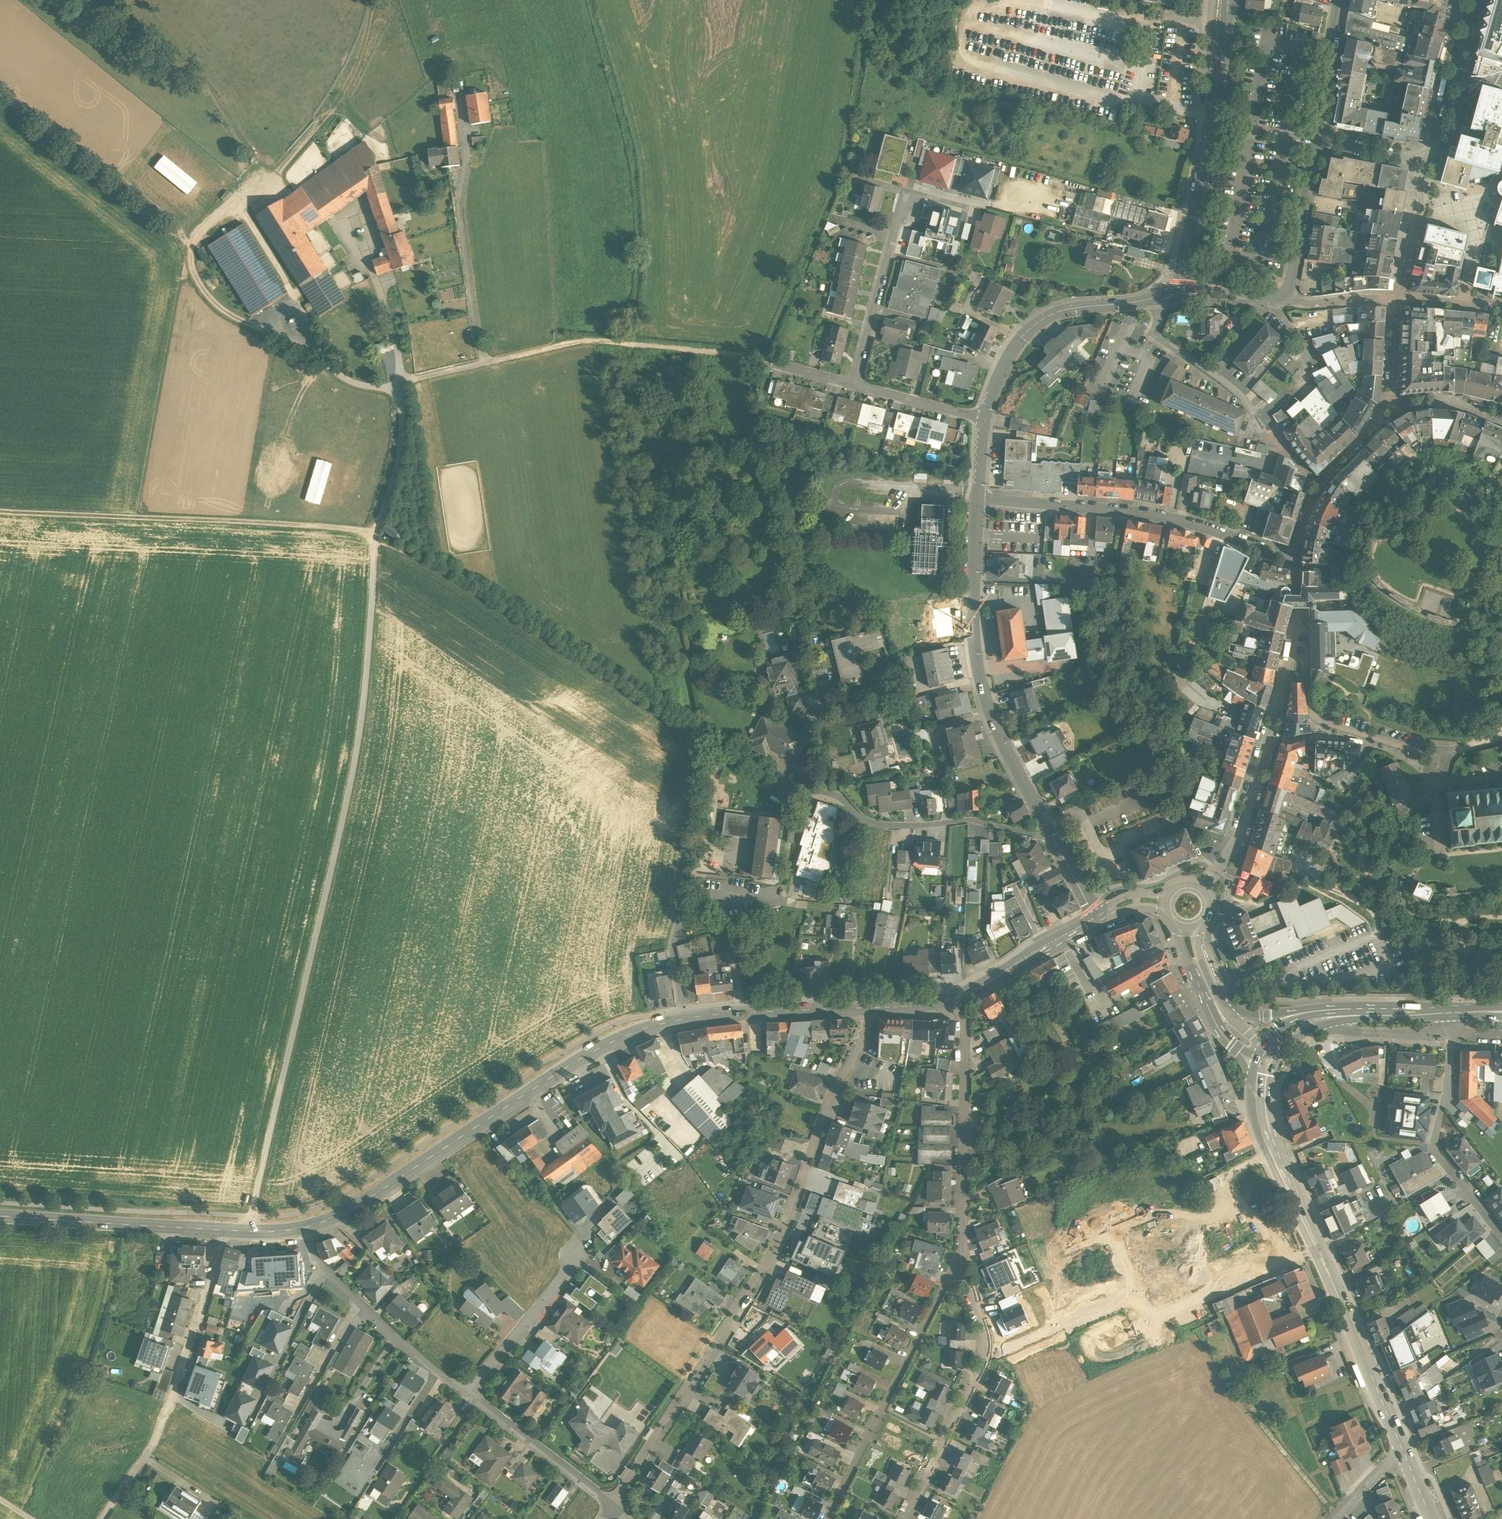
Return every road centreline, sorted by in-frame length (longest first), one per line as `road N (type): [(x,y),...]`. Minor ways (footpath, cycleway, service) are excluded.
road 1 (track): [(383,515),(353,791),(252,1227)]
road 2 (secondary): [(311,1223),(373,1194),(621,1037),(700,1016),(871,1007)]
road 3 (residential): [(612,1506),(770,1263),(871,1007)]
road 4 (residential): [(1052,839),(980,821),(870,821),(832,789),(797,795),(704,729)]
road 5 (track): [(0,517),(379,529)]
road 6 (residential): [(964,994),(962,1259),(985,1319),(985,1357)]
road 7 (residential): [(1052,839),(980,680),(974,618),(979,500)]
road 8 (residential): [(979,500),(1141,513),(1294,559)]
road 9 (track): [(884,128),(1194,213)]
road 10 (secondary): [(0,1212),(228,1227),(311,1223)]
road 11 (residential): [(1228,0),(1216,119),(1169,298)]
road 12 (residential): [(1169,298),(1157,337),(1244,401),(1257,426),(1318,484)]
road 13 (residential): [(1205,885),(1242,831),(1291,659)]
road 14 (residential): [(1454,1018),(1433,1146),(1501,1231)]
road 15 (tertiary): [(1335,1287),(1269,1127),(1273,1063)]
road 16 (residential): [(311,1223),(322,1261),(470,1391)]
road 17 (residential): [(984,421),(1005,362),(1037,323),(1076,308),(1144,301)]
road 18 (residential): [(1133,1296),(1146,1327),(1311,1254)]
road 19 (residential): [(1318,484),(1387,408),(1396,300)]
road 20 (secondary): [(1429,1008),(1259,1015),(1221,1000)]
road 21 (tertiary): [(1256,1062),(1253,1118),(1311,1254)]
road 22 (secondary): [(1276,1058),(1320,1026),(1454,1018)]
road 23 (residential): [(1291,659),(1302,659),(1320,722),(1427,755)]
road 24 (residential): [(854,383),(903,203)]
road 25 (tertiary): [(1335,1287),(1407,1459)]
road 26 (residential): [(470,1391),(612,1506)]
road 27 (residential): [(985,1357),(906,1518)]
road 28 (residential): [(470,1391),(580,1254)]
road 29 (tertiary): [(1429,1008),(1298,1018),(1265,1045)]
road 30 (residential): [(1422,161),(1439,146),(1475,0)]
road 31 (unclassified): [(1317,140),(1290,290),(1279,301)]
road 32 (residential): [(985,1357),(1133,1296)]
road 33 (secondary): [(1179,930),(1221,1031),(1256,1062)]
road 34 (secondary): [(964,994),(1098,917)]
road 35 (residential): [(1396,300),(1426,179),(1422,161)]
road 36 (unclassified): [(1339,0),(1317,140)]
road 37 (residential): [(984,421),(854,383)]

